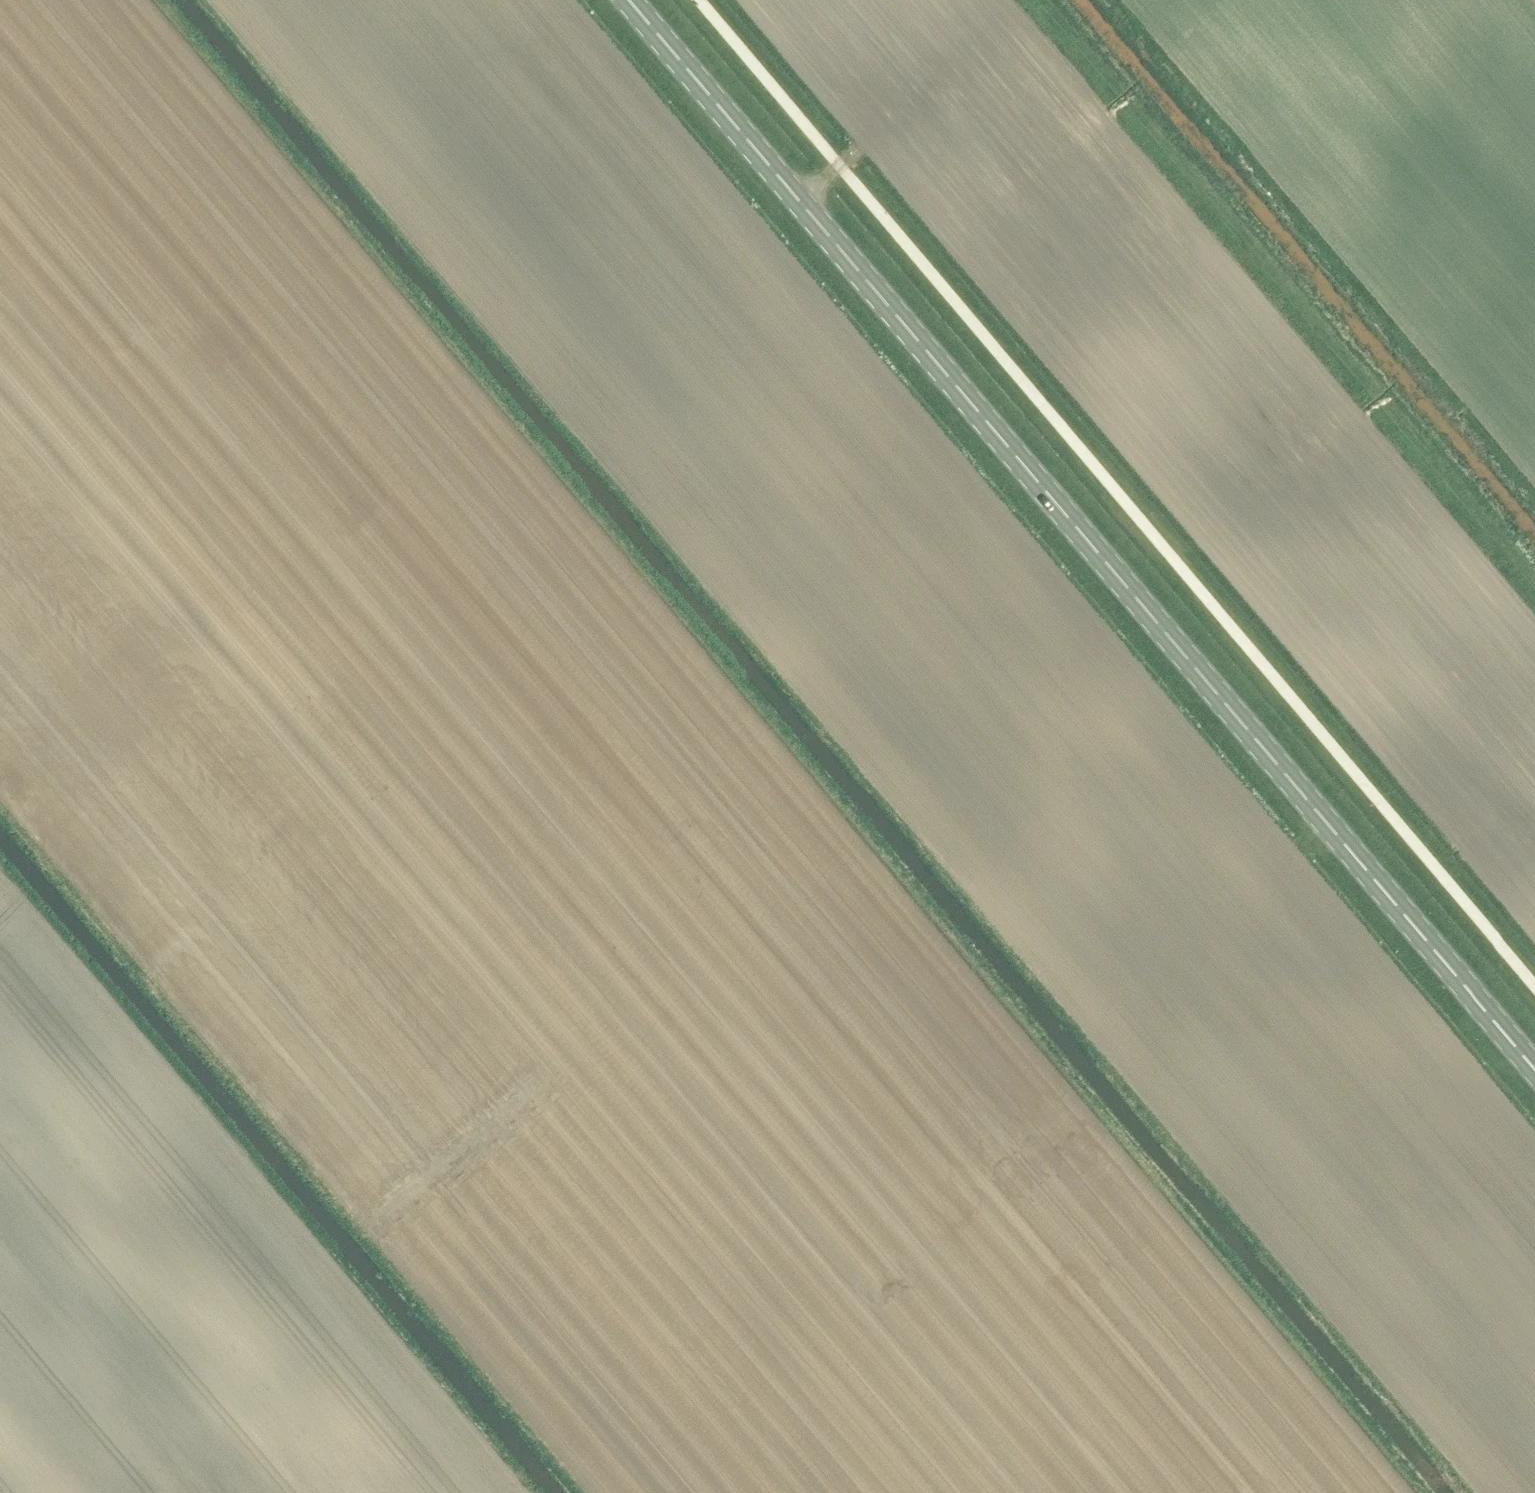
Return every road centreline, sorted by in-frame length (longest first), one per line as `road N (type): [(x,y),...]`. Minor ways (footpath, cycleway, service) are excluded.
road 1 (primary): [(1534,1072),(627,0)]

